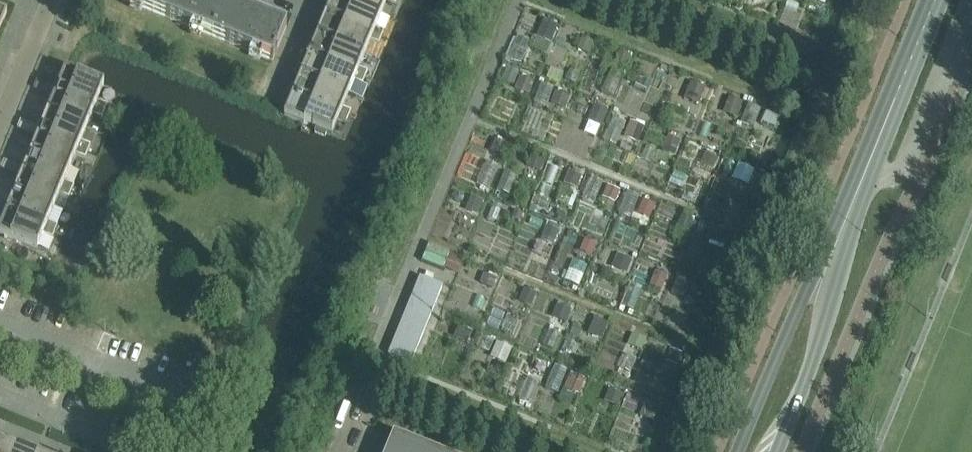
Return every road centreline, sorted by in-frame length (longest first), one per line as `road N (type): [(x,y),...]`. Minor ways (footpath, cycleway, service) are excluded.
road 1 (unclassified): [(862,183),(902,178),(971,9)]
road 2 (secondary): [(831,254),(736,451)]
road 3 (secondary): [(778,451),(813,370),(831,254)]
road 4 (secondary): [(862,183),(936,0)]
road 5 (residential): [(0,131),(52,0)]

